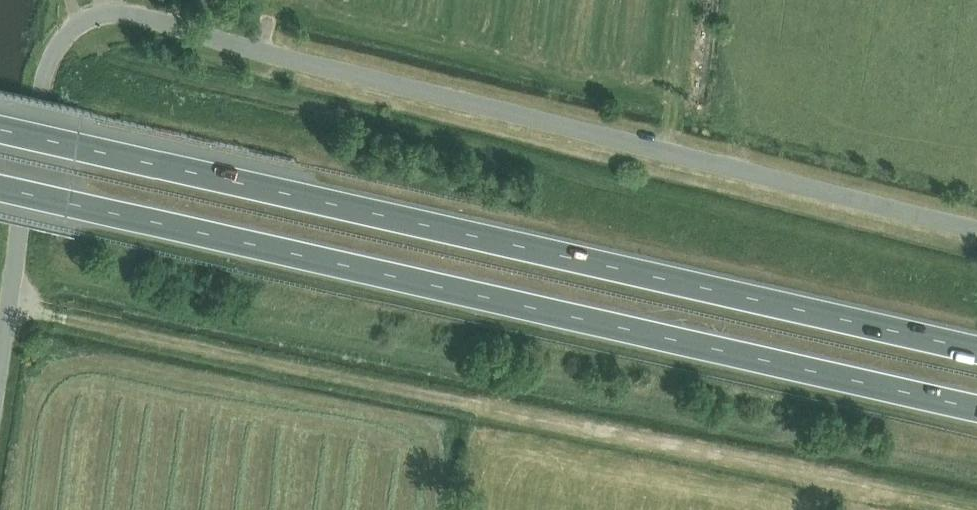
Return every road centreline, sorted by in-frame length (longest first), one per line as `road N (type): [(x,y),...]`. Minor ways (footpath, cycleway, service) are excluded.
road 1 (unclassified): [(976,229),(351,74),(133,12),(90,17),(73,30),(45,102)]
road 2 (trunk): [(0,186),(976,407)]
road 3 (trunk): [(976,349),(0,128)]
road 4 (unclassified): [(0,390),(45,102)]

